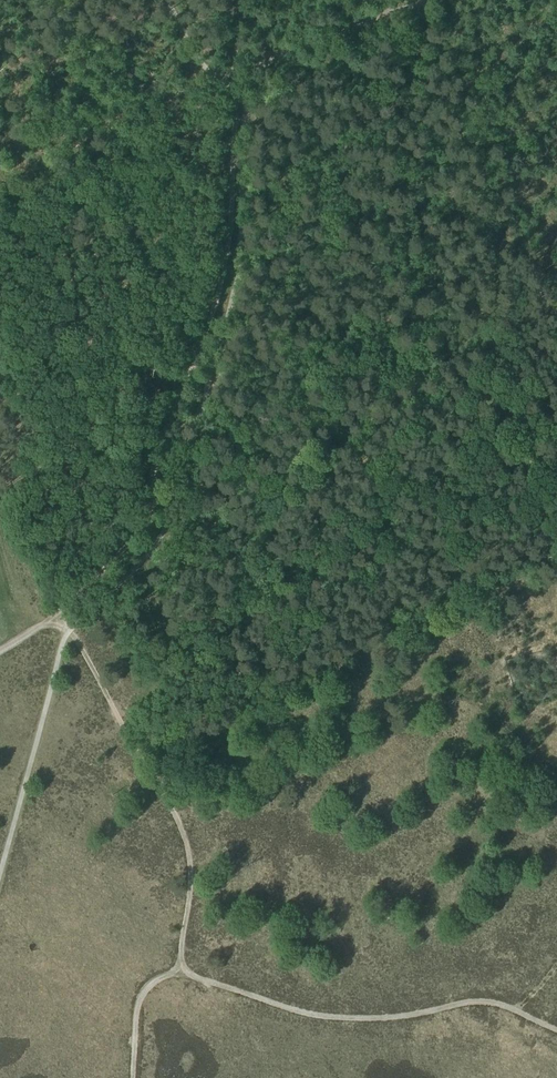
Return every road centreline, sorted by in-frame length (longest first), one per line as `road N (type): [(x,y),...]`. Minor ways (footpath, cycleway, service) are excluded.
road 1 (track): [(178,973),(314,1018),(389,1020),(486,1001),(556,1030)]
road 2 (track): [(443,0),(242,75)]
road 3 (track): [(253,119),(378,230)]

